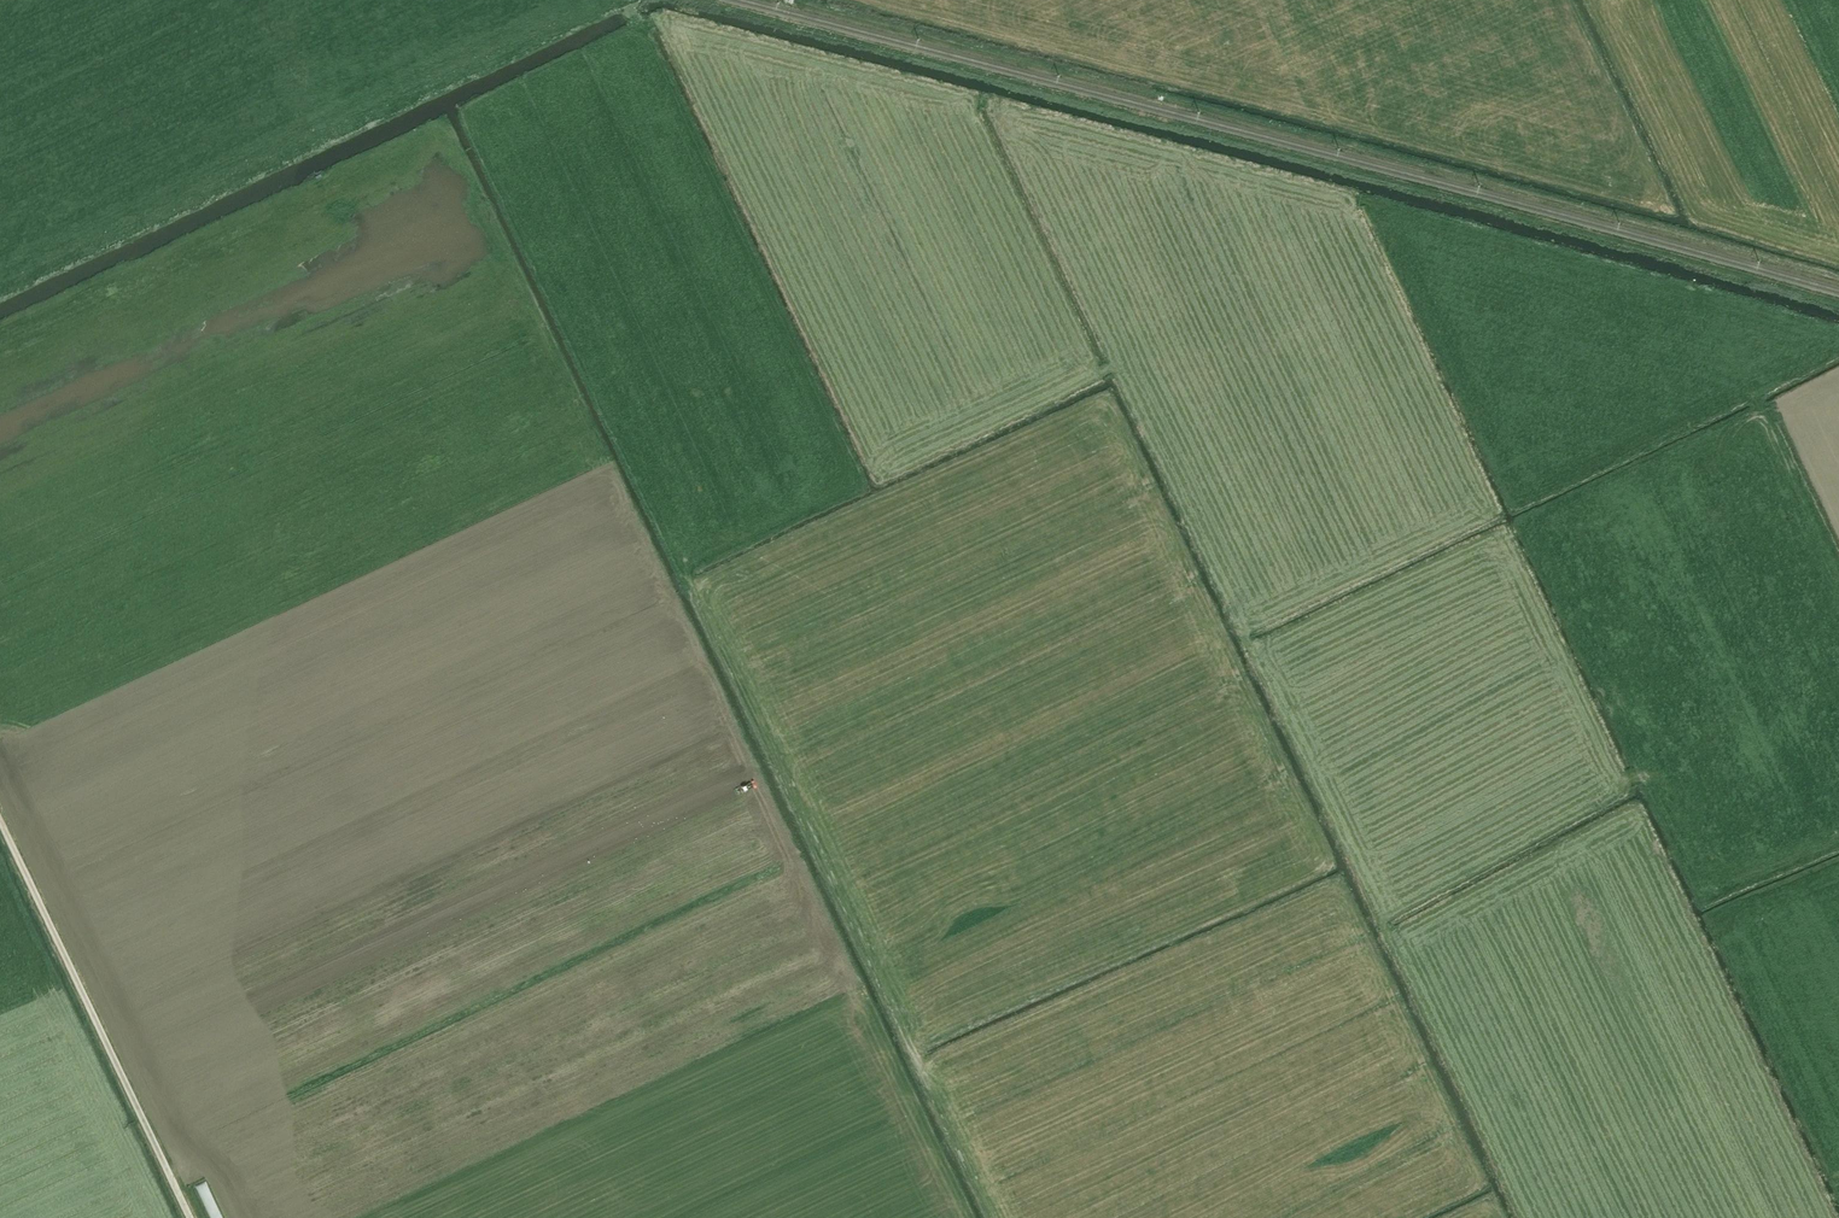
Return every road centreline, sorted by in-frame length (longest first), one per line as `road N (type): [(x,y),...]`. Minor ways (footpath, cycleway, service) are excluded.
road 1 (track): [(684,573),(992,1217)]
road 2 (track): [(192,1217),(0,816)]

